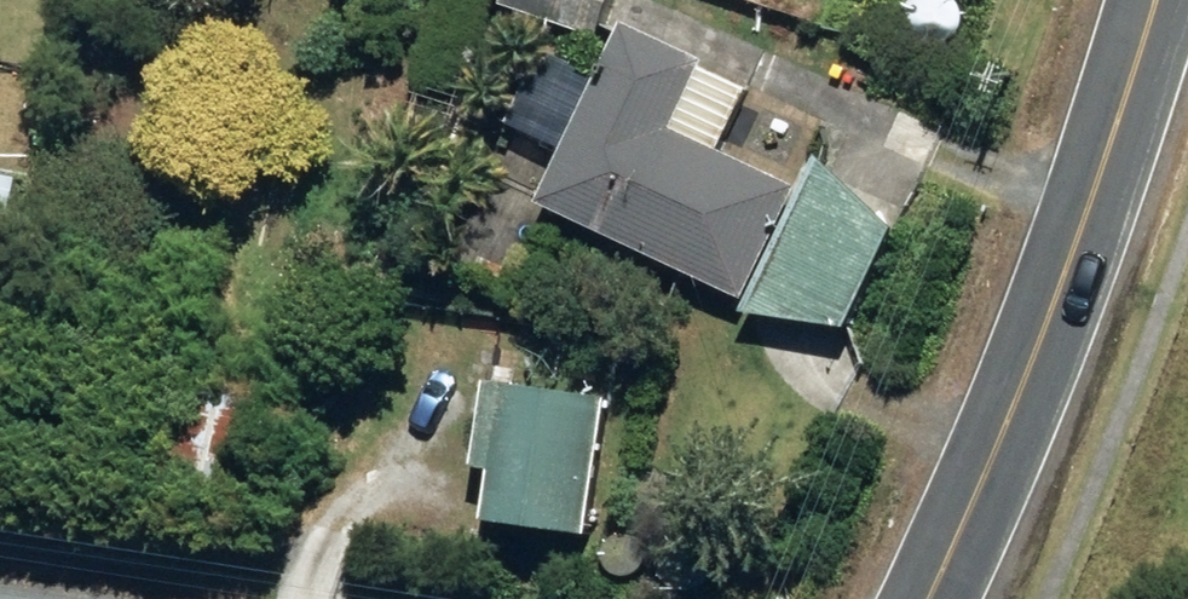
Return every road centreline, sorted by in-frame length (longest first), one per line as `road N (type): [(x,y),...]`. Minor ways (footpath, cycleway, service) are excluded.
road 1 (unclassified): [(930,598),(1065,281),(1157,0)]

